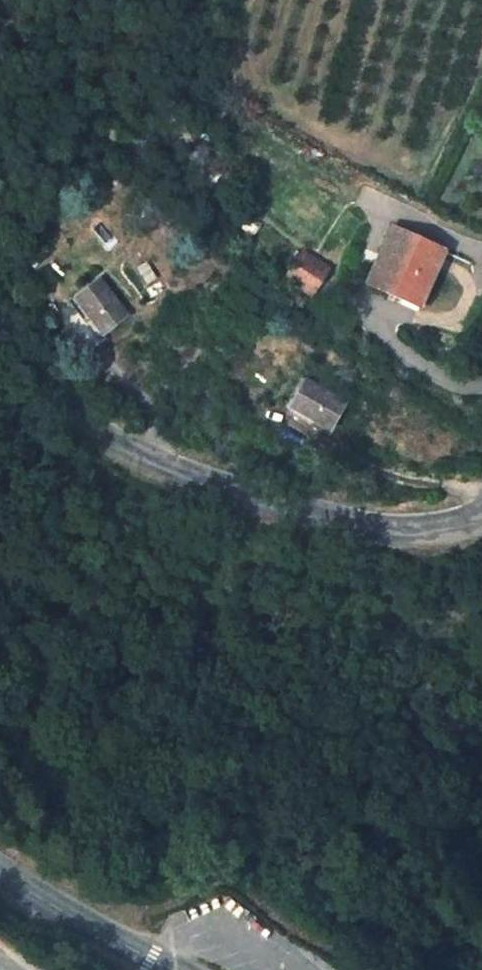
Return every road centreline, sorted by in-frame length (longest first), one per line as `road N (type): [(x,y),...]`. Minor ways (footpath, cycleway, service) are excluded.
road 1 (tertiary): [(481,514),(405,529),(303,508),(150,457),(81,420),(41,361),(0,321)]
road 2 (tertiary): [(0,877),(177,969)]

